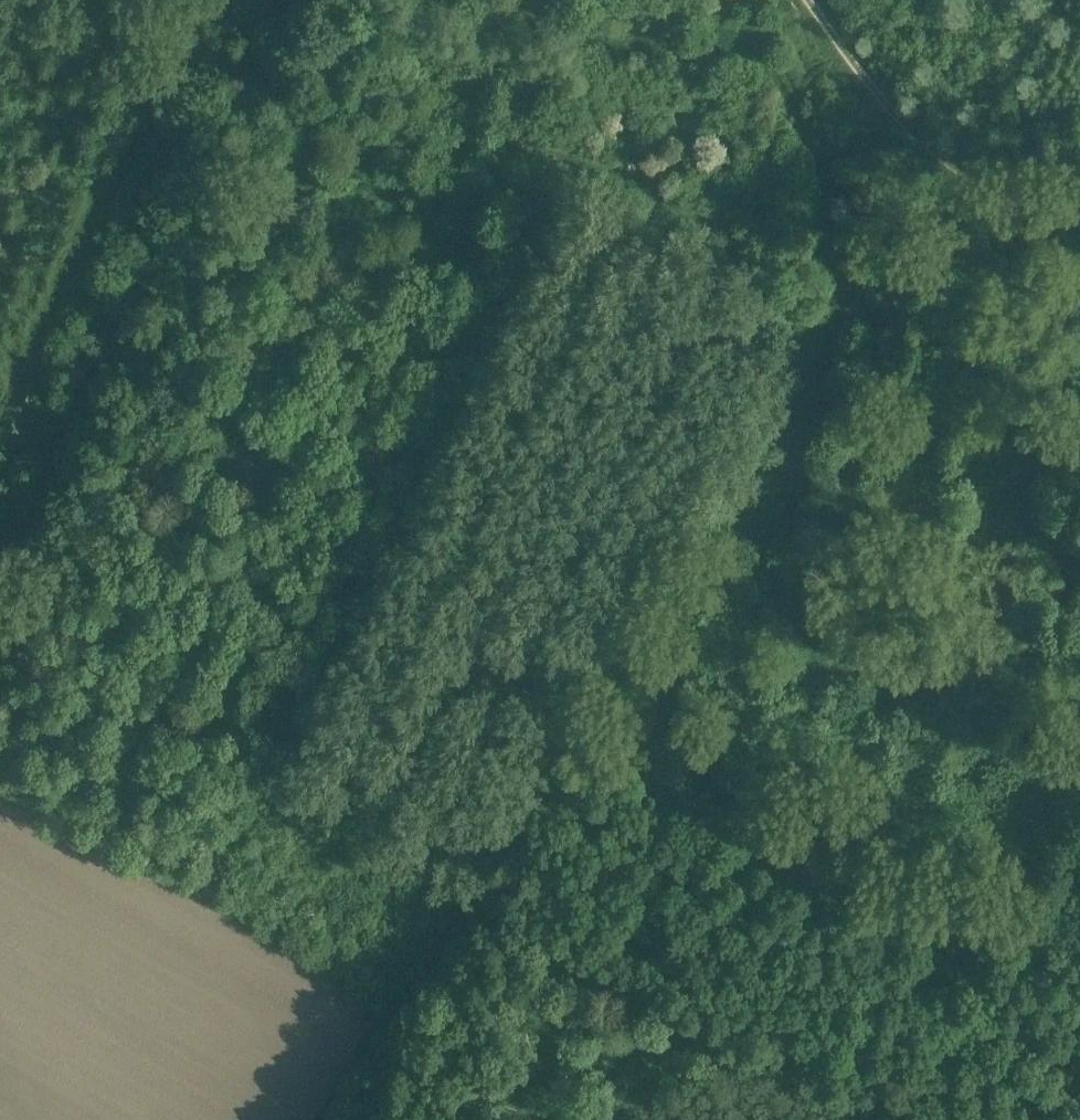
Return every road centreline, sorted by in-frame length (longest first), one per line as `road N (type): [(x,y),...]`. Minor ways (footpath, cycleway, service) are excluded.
road 1 (track): [(0,402),(193,34)]
road 2 (track): [(808,0),(893,111),(1079,249)]

